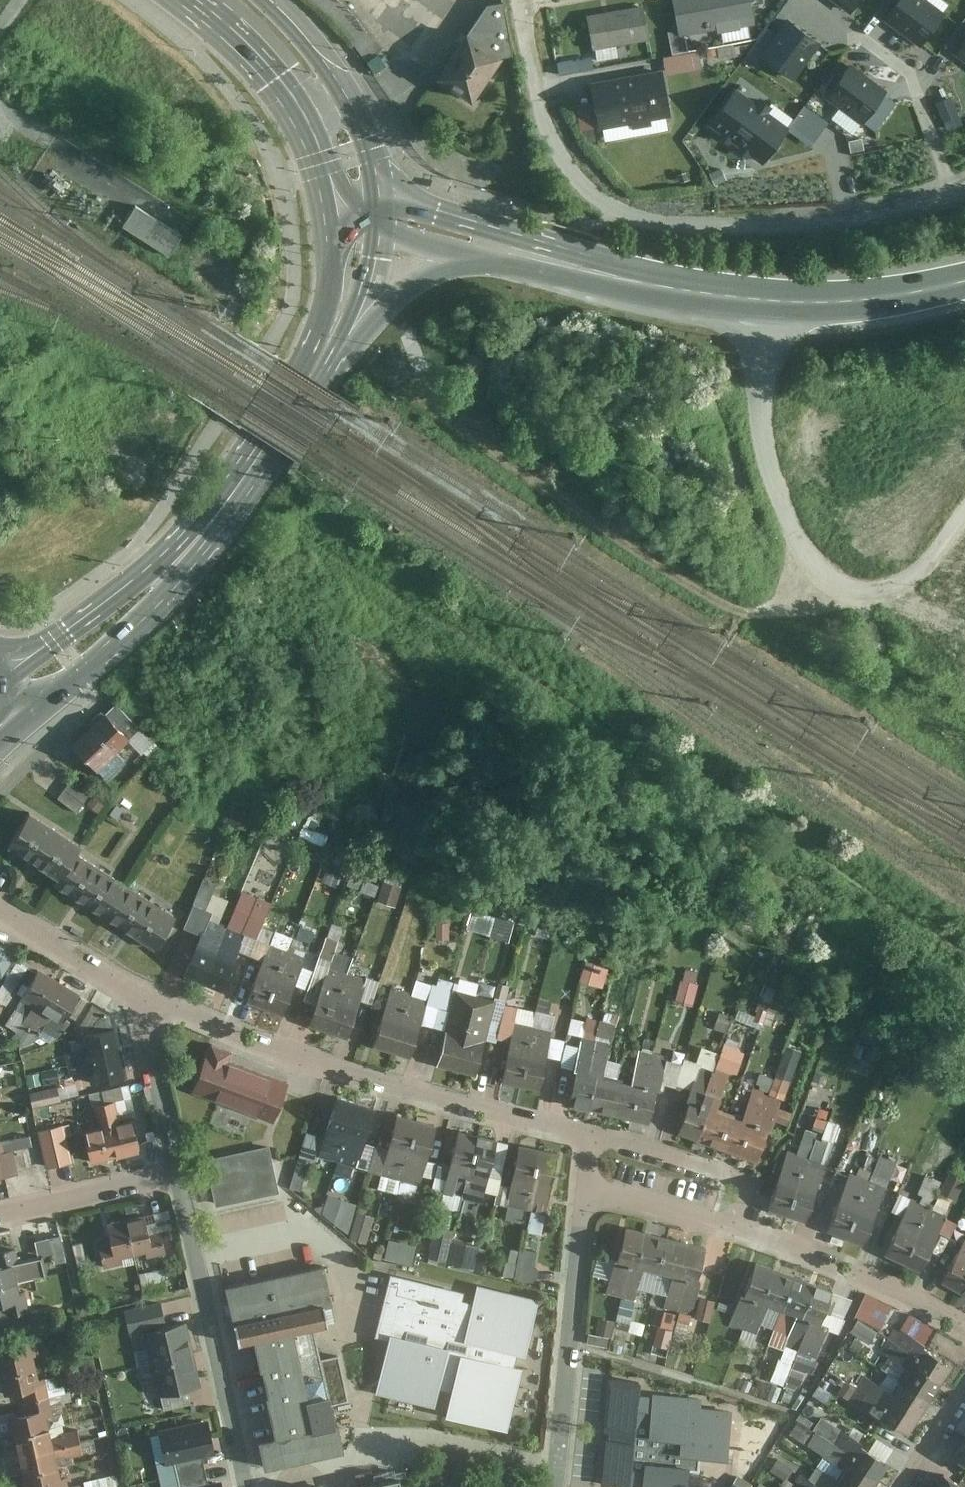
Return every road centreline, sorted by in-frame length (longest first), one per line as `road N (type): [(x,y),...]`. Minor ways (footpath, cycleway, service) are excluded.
road 1 (residential): [(518,0),(538,108),(555,152),(586,192),(615,212),(669,226),(758,226),(892,210),(964,189)]
road 2 (residential): [(586,1192),(594,1141),(323,1074),(145,1003)]
road 3 (unclassified): [(757,303),(767,457),(799,543),(825,576),(854,591),(886,593),(934,557),(964,517)]
road 4 (secondary): [(313,378),(196,548),(133,611),(8,706)]
road 5 (track): [(462,425),(609,534),(733,607),(759,613),(825,576)]
road 6 (residential): [(964,1333),(867,1283),(586,1192)]
road 7 (residential): [(180,1178),(248,1486)]
road 8 (secondary): [(313,378),(407,292),(443,273),(574,266)]
road 9 (residential): [(554,1486),(586,1192)]
road 10 (tertiary): [(184,0),(232,38),(287,101),(310,148),(325,210)]
road 11 (tertiary): [(375,214),(368,155),(346,105),(257,0)]
road 12 (primary): [(757,303),(860,302),(964,281)]
road 13 (primary): [(375,214),(574,266)]
road 14 (primary): [(574,266),(757,303)]
road 15 (residential): [(0,1217),(180,1178)]
road 16 (residential): [(145,1003),(180,1178)]
road 17 (secondary): [(313,378),(358,291),(375,214)]
road 18 (secondary): [(325,210),(327,314),(313,378)]
road 19 (residential): [(145,1003),(0,919)]

